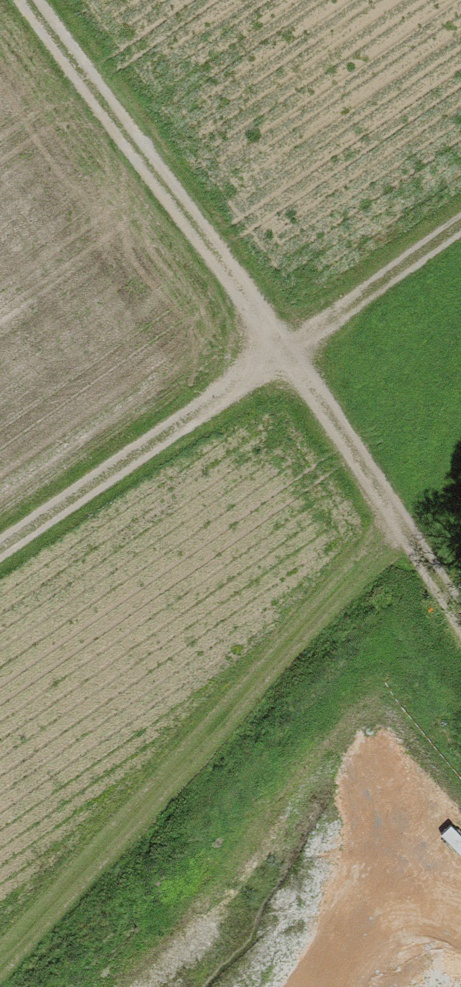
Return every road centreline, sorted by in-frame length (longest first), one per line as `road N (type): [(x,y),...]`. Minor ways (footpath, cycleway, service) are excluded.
road 1 (track): [(460,614),(30,0)]
road 2 (track): [(0,547),(460,226)]

